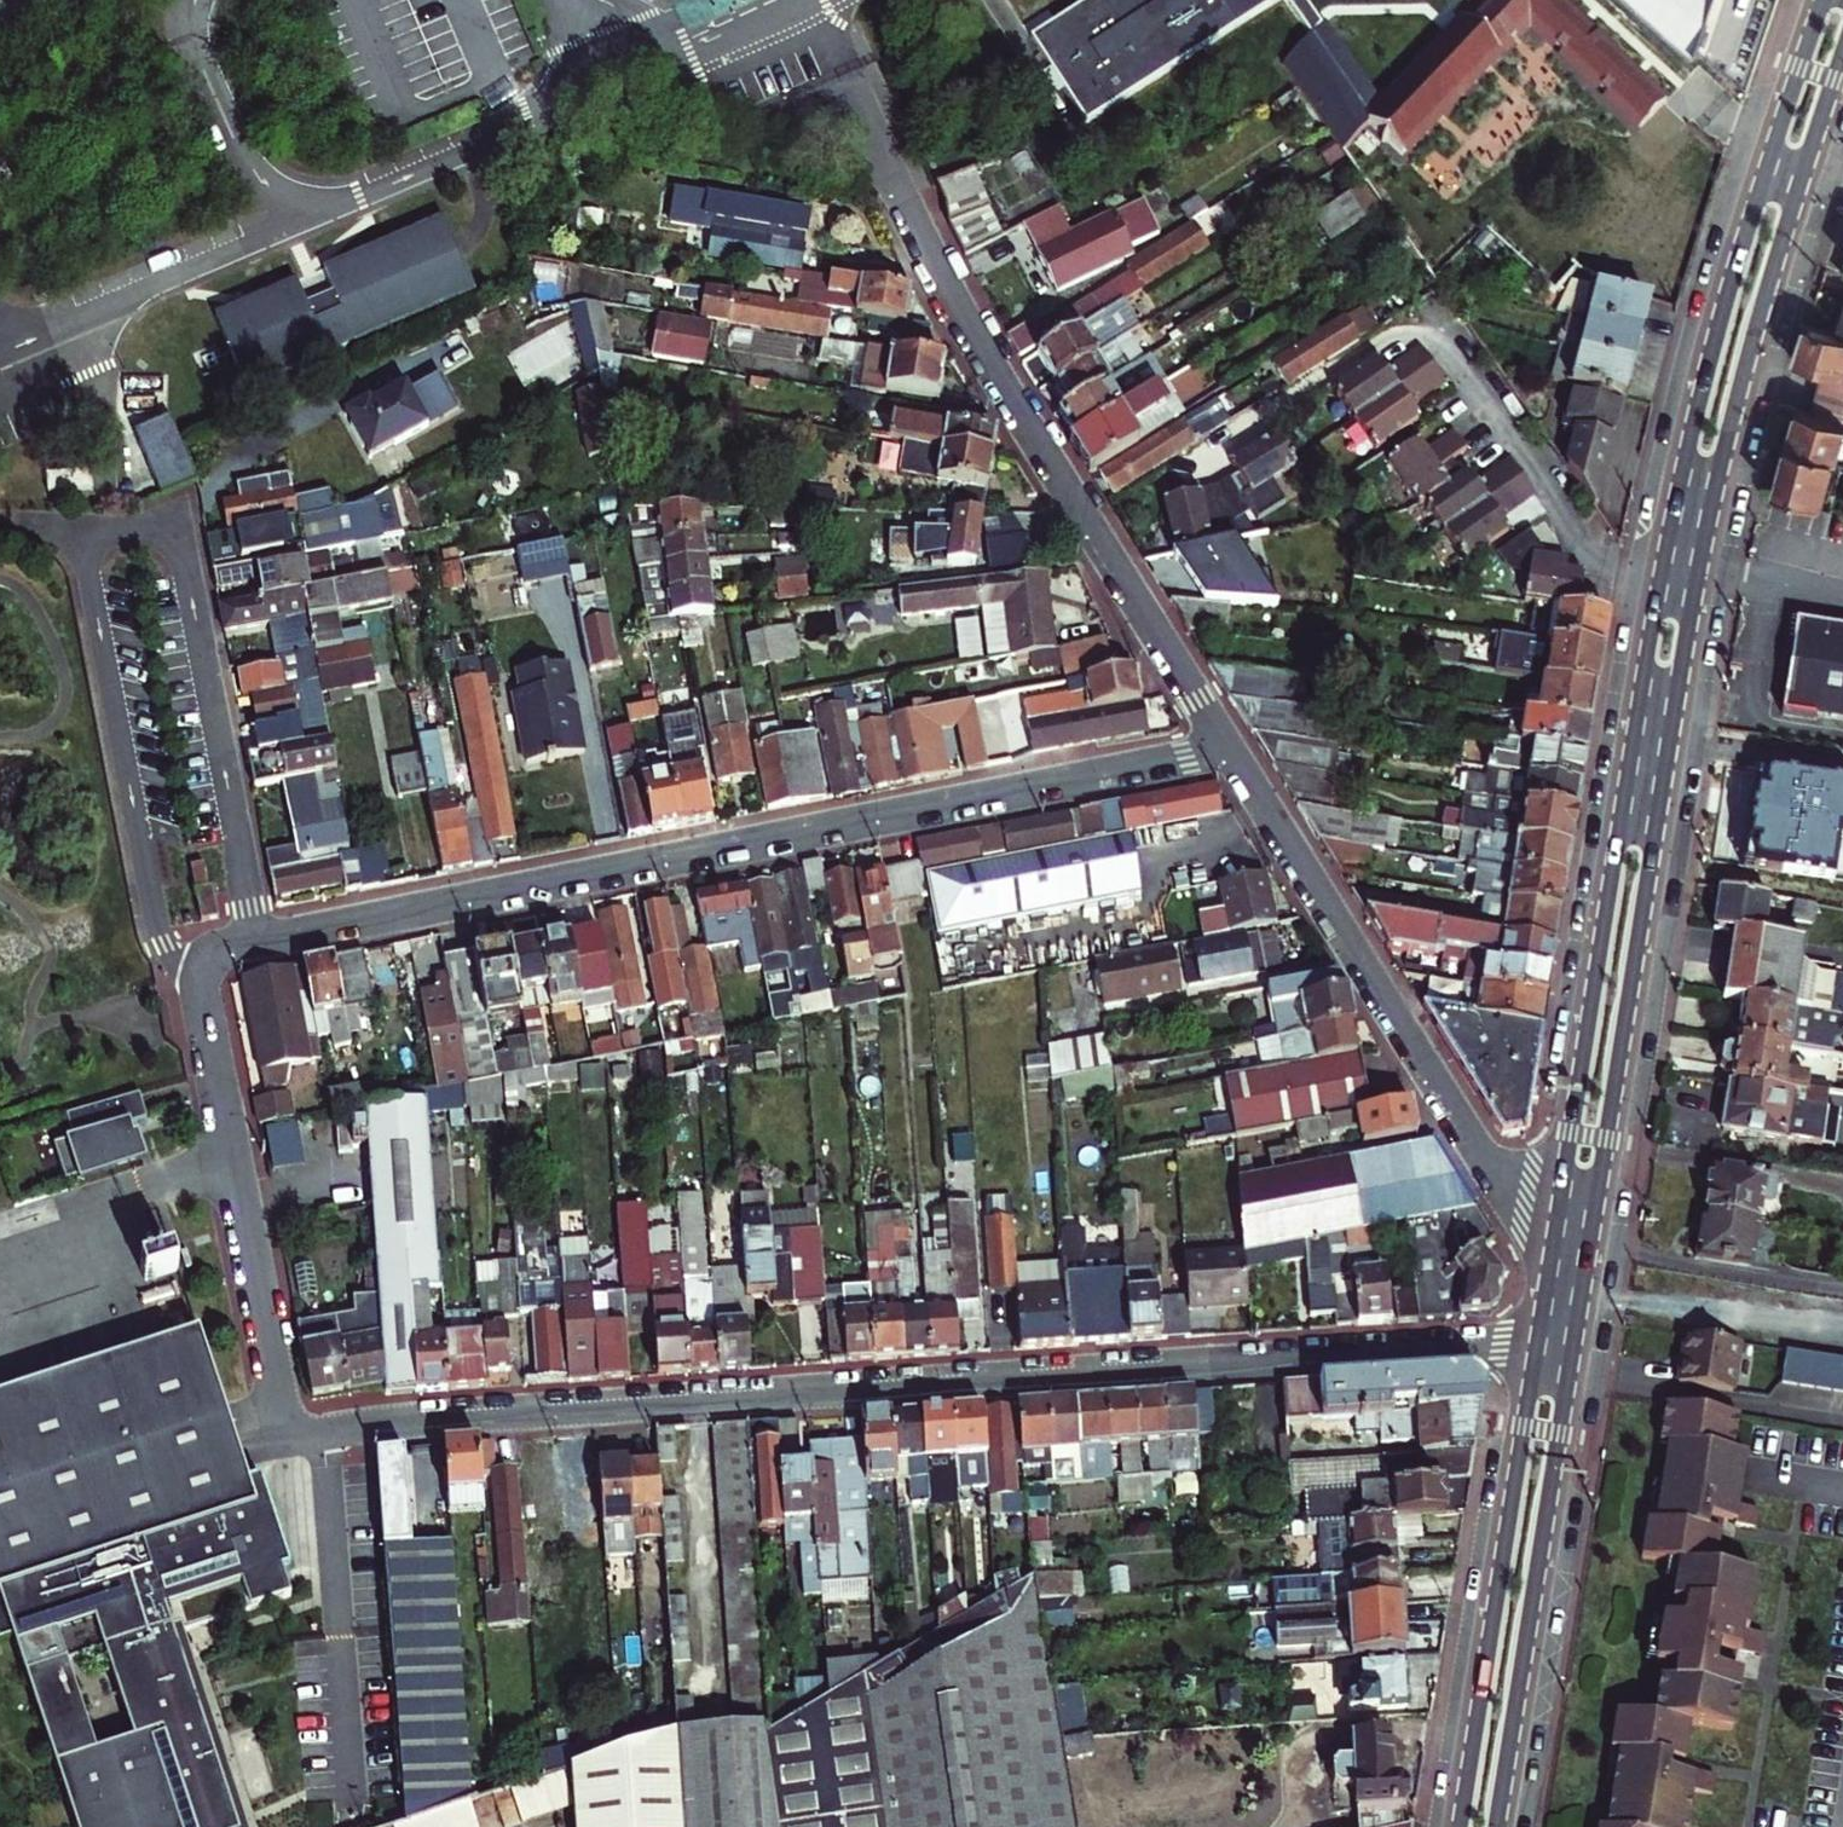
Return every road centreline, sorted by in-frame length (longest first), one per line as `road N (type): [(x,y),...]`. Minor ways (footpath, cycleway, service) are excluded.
road 1 (residential): [(203,978),(288,1438),(386,1423),(1540,1340)]
road 2 (residential): [(1234,754),(260,941)]
road 3 (residential): [(260,941),(182,551),(159,534),(126,529),(98,542),(83,577),(151,910),(169,951),(203,978)]
road 4 (residential): [(1234,754),(975,336),(812,0)]
road 5 (residential): [(1660,589),(1592,541),(1431,311),(1183,468)]
road 6 (primary): [(1593,1233),(1695,596)]
road 7 (primary): [(1660,589),(1559,1223)]
road 8 (primary): [(1822,0),(1721,326),(1660,589)]
road 9 (residential): [(1559,1223),(1512,1195),(1484,1157),(1234,754)]
road 10 (primary): [(1695,596),(1757,329),(1842,53)]
road 11 (primary): [(1496,1826),(1576,1337)]
road 12 (primary): [(1540,1340),(1462,1826)]

